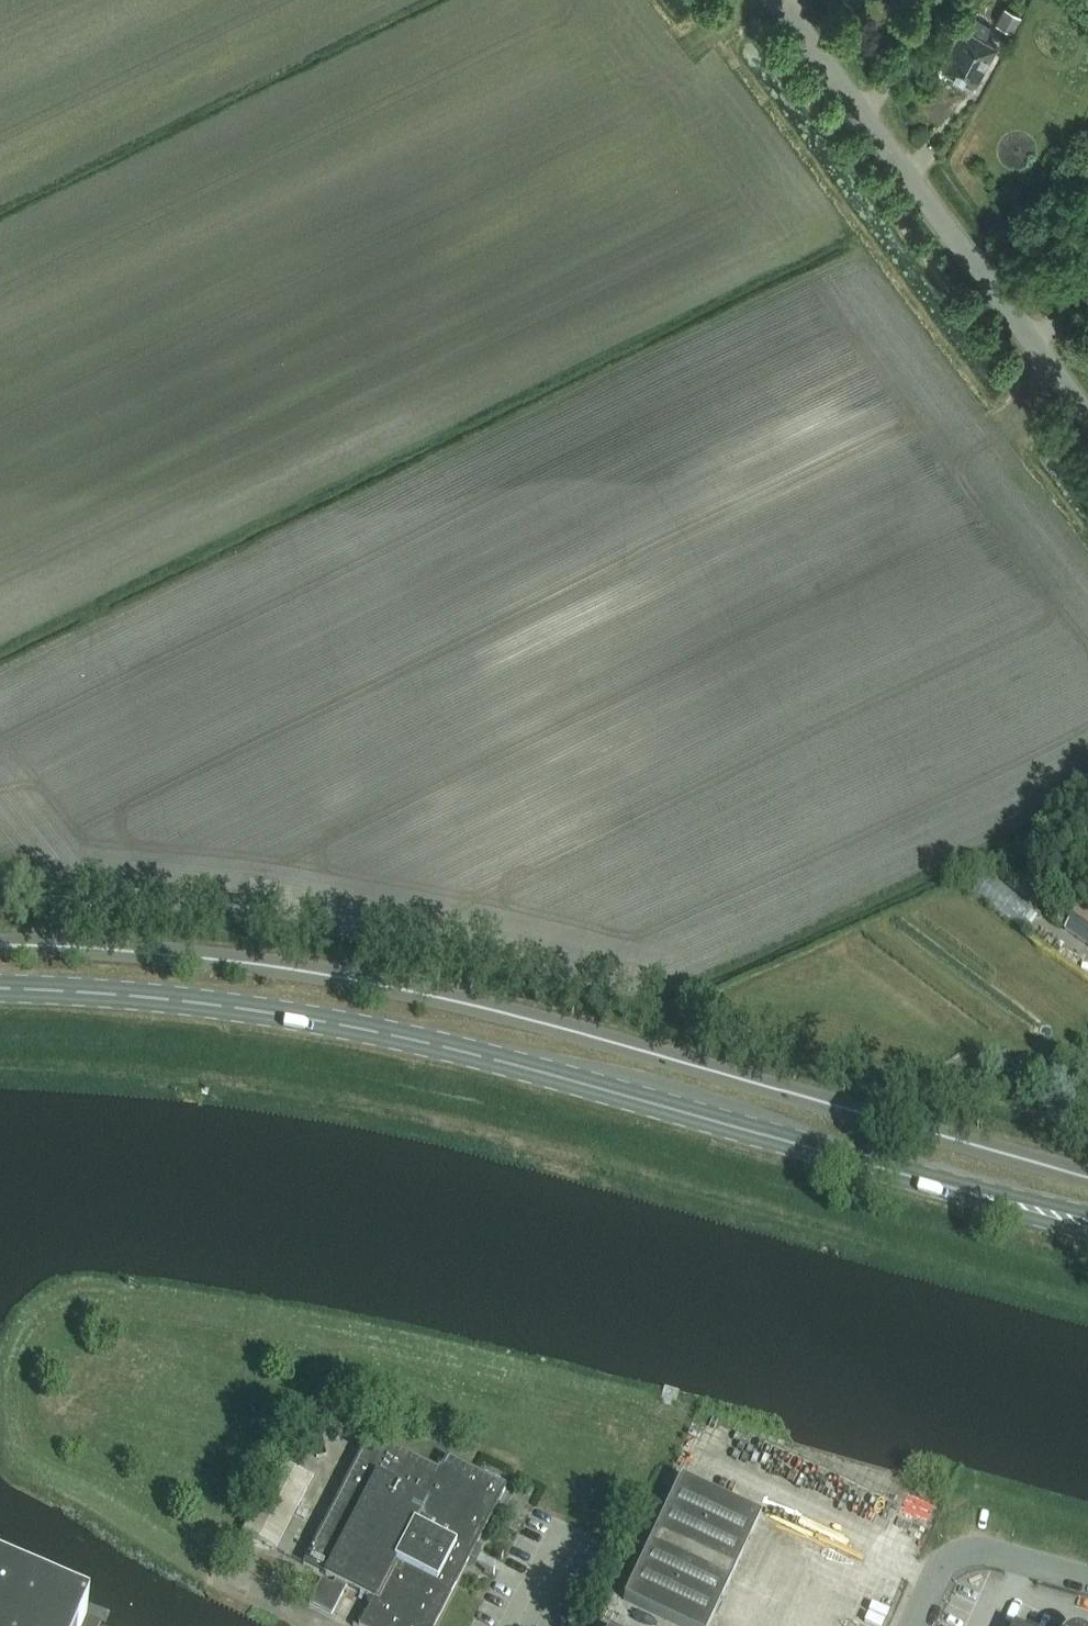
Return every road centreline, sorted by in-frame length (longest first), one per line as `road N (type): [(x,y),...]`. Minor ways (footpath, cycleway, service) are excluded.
road 1 (unclassified): [(1087,1179),(387,986),(161,953),(0,947)]
road 2 (secondary): [(1087,1225),(428,1049),(146,999),(0,991)]
road 3 (tertiary): [(1087,416),(778,0)]
road 4 (unclassified): [(1087,1580),(973,1553),(941,1575),(916,1625)]
road 5 (unclassified): [(338,1625),(215,1565)]

